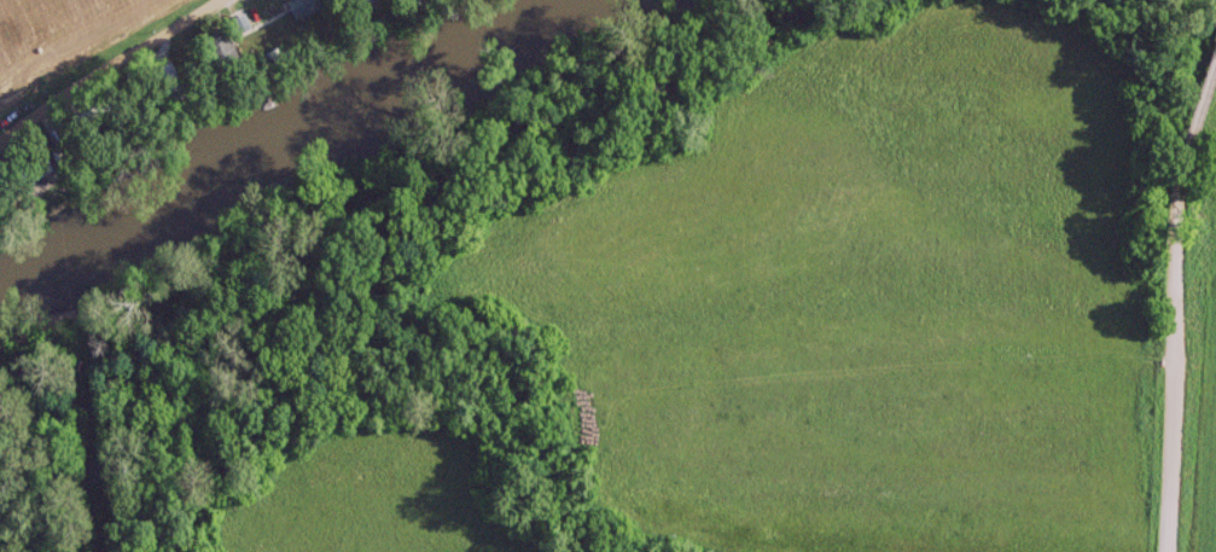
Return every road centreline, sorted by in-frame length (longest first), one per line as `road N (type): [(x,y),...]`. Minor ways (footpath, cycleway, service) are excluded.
road 1 (residential): [(1193,108),(1171,551)]
road 2 (residential): [(0,145),(223,0)]

